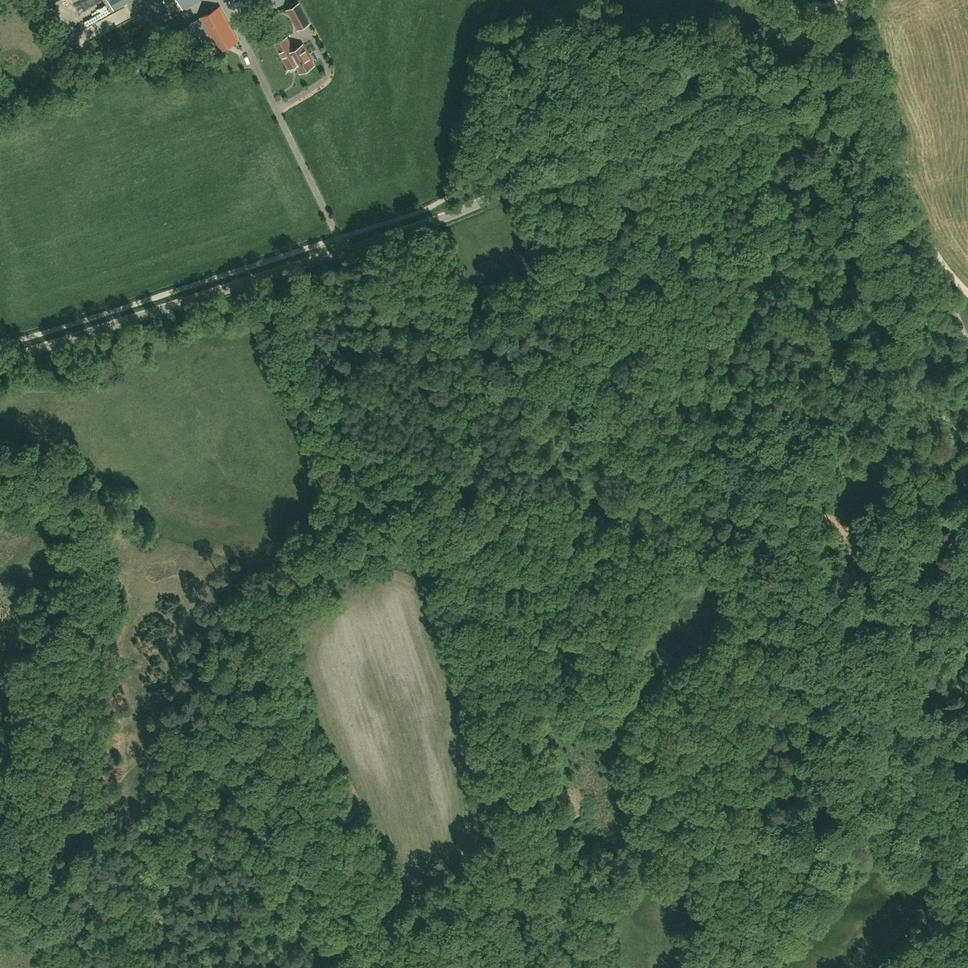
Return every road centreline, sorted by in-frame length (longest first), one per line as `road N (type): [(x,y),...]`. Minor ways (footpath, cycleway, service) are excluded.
road 1 (unclassified): [(0,360),(446,216),(634,142),(814,39)]
road 2 (track): [(377,967),(869,772),(967,744)]
road 3 (unclassified): [(967,293),(933,256),(903,178),(814,39)]
road 4 (track): [(958,746),(936,803),(948,842),(938,875)]
road 5 (track): [(0,868),(78,967)]

